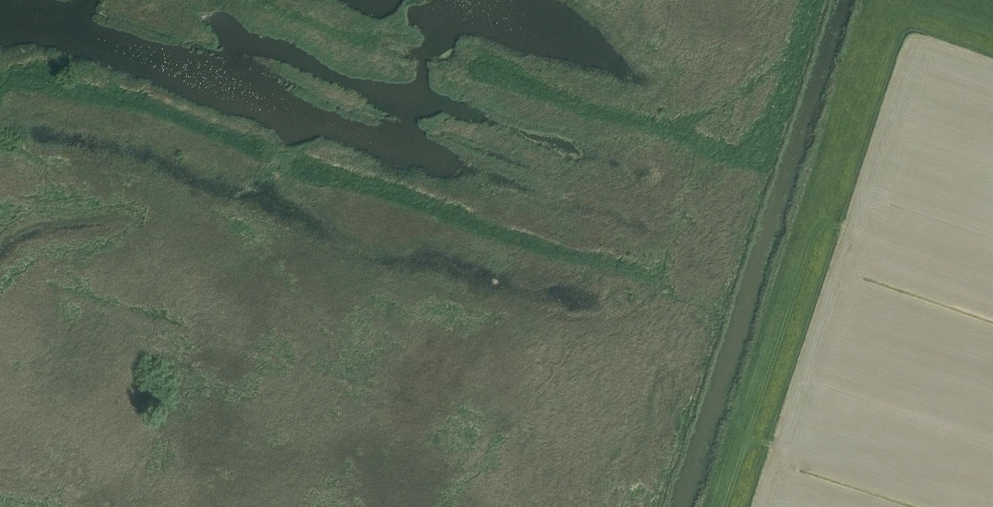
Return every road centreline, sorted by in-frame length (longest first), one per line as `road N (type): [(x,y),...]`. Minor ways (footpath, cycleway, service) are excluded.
road 1 (track): [(670,287),(624,266),(292,164),(159,108),(0,76)]
road 2 (track): [(670,287),(695,164),(690,136),(335,31),(259,0)]

